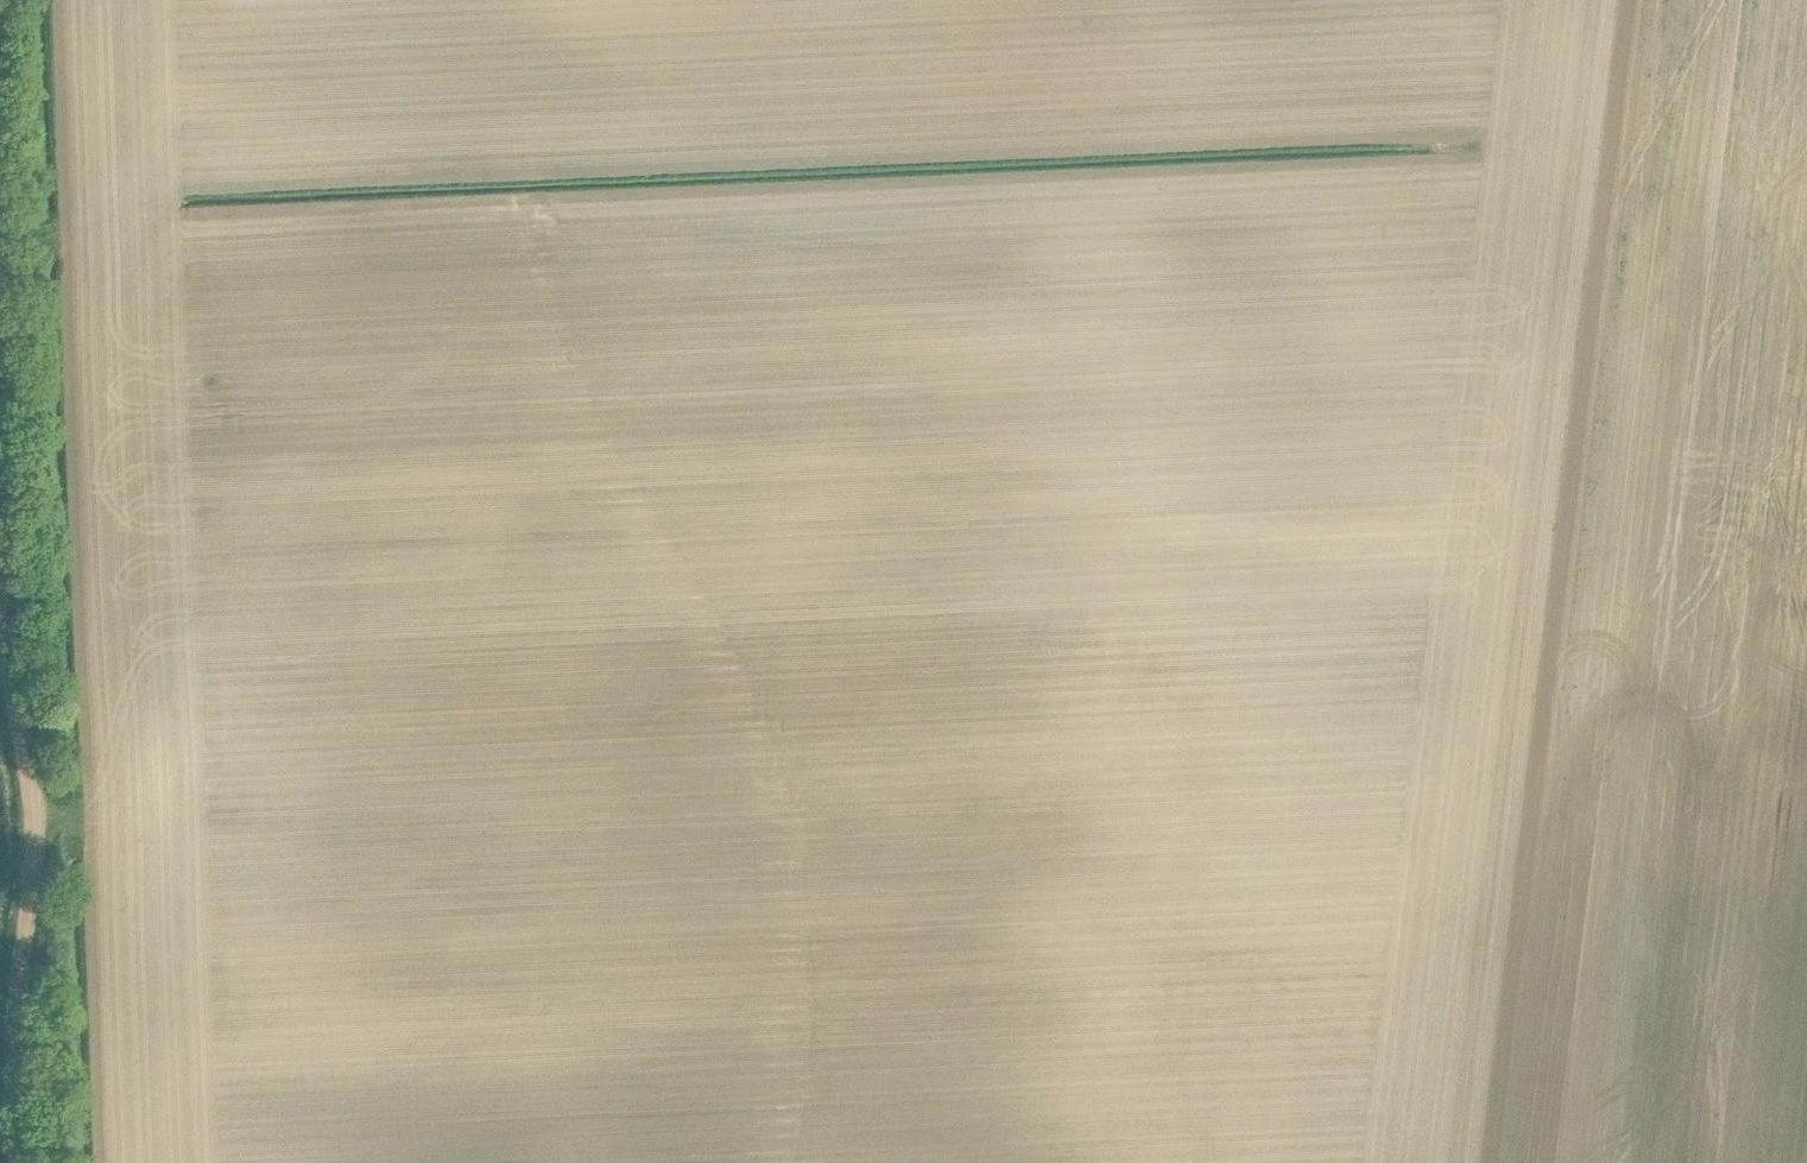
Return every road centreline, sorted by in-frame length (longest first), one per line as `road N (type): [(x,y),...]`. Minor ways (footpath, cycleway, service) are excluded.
road 1 (track): [(18,1162),(18,954),(35,873),(27,765),(0,655)]

